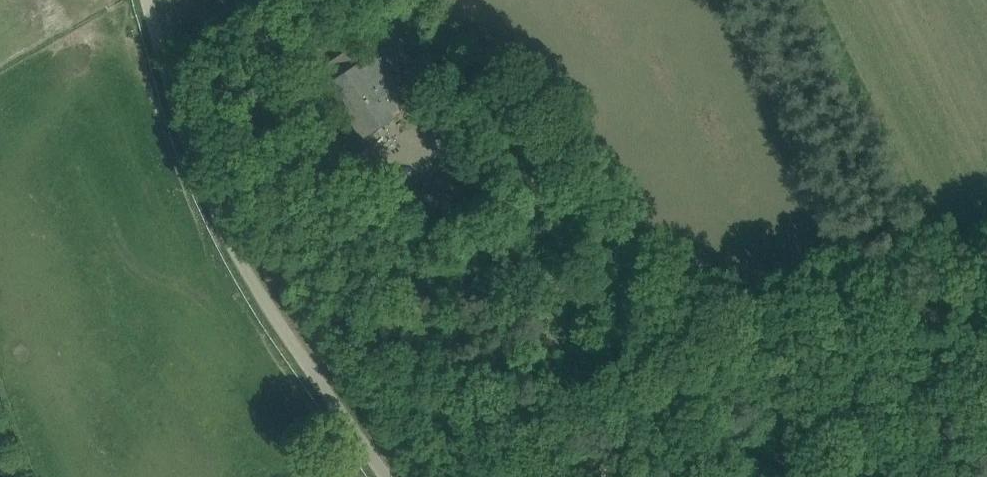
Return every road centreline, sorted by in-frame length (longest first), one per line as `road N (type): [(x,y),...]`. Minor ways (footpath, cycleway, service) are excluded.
road 1 (unclassified): [(388,476),(238,252),(191,145),(150,0)]

